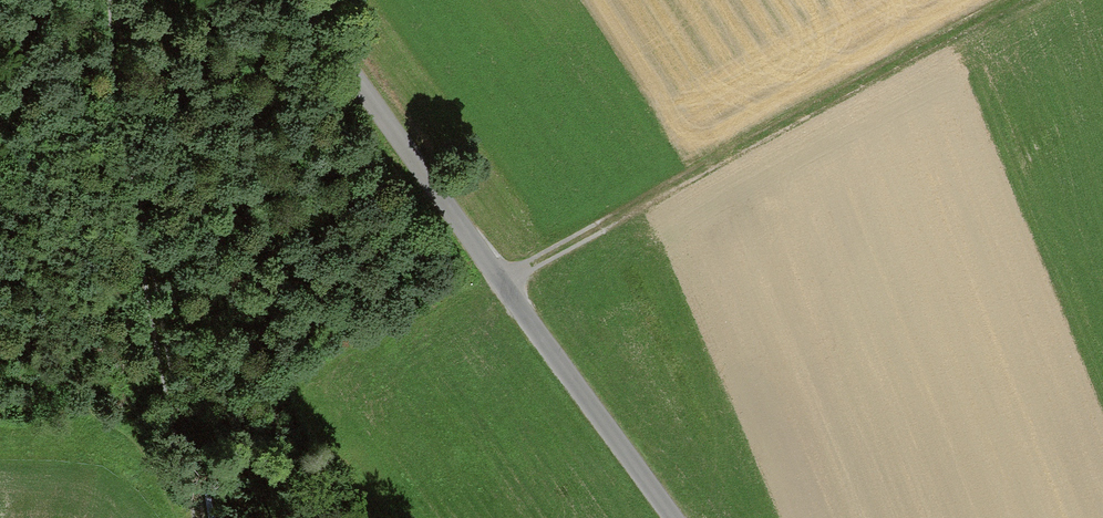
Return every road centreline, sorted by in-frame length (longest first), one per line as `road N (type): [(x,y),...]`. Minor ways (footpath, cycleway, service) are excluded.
road 1 (unclassified): [(673,517),(294,0)]
road 2 (track): [(1026,0),(651,192),(502,282)]
road 3 (track): [(195,517),(119,108),(110,0)]

